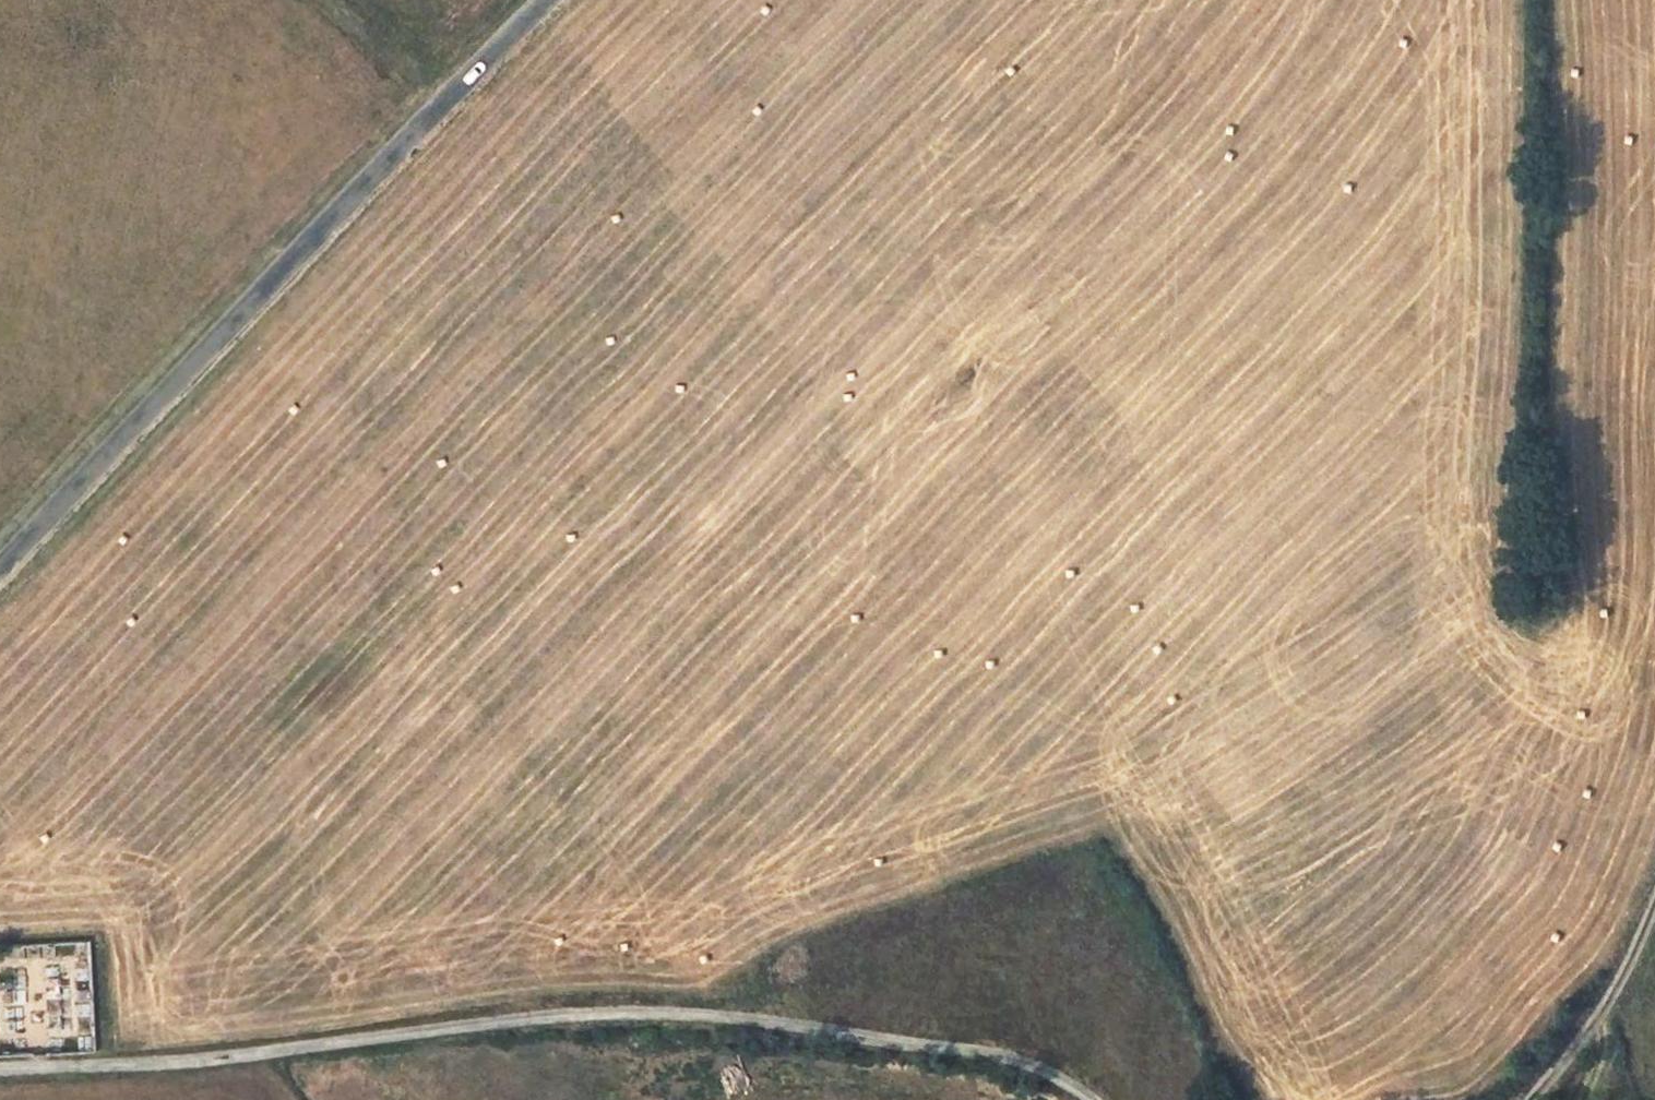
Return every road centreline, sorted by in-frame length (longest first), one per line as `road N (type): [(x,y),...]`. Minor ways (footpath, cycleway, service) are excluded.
road 1 (unclassified): [(0,1074),(147,1069),(568,1016),(656,1014),(997,1059),(1088,1099)]
road 2 (tertiary): [(0,571),(548,0)]
road 3 (track): [(1654,898),(1626,975),(1544,1099)]

